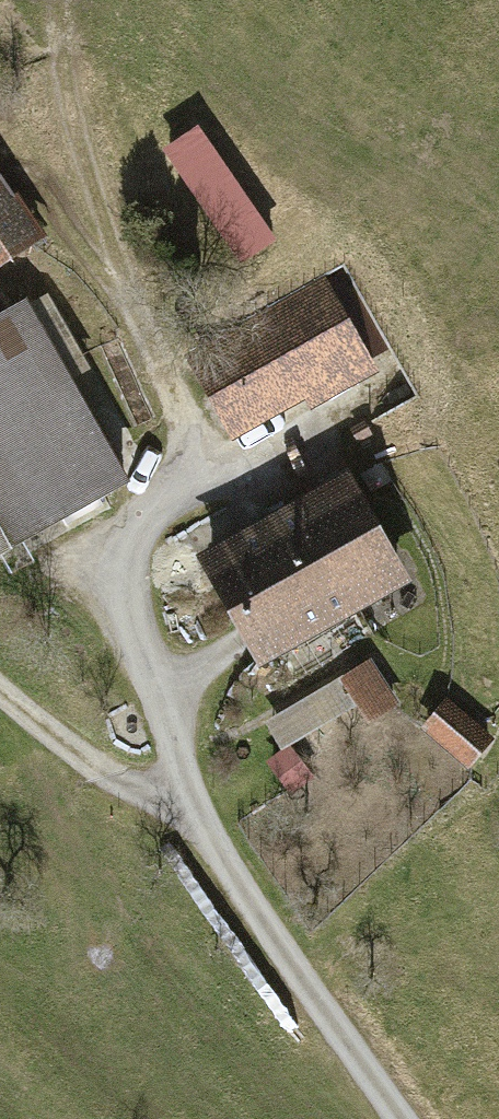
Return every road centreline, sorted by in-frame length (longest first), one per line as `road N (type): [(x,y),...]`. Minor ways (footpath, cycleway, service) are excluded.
road 1 (track): [(399,1118),(241,899),(175,753),(128,602),(135,537),(176,490),(273,479)]
road 2 (track): [(176,490),(181,424),(73,128),(53,0)]
road 3 (track): [(0,692),(106,777),(203,816)]

